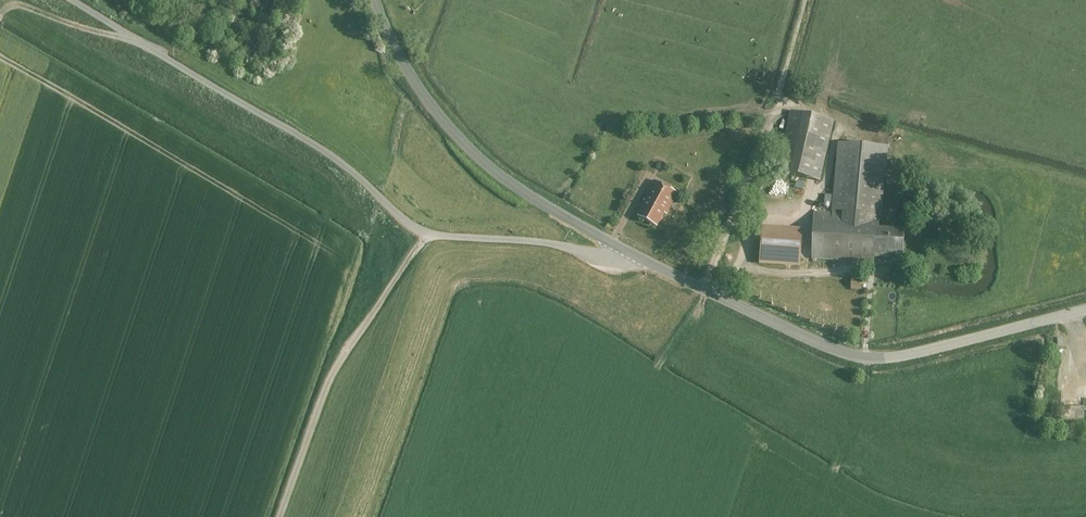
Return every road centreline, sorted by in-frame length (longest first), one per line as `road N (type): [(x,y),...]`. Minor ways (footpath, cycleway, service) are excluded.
road 1 (unclassified): [(636,255),(620,259),(423,234),(324,153),(70,0)]
road 2 (tertiary): [(1085,309),(898,357),(861,357),(636,255)]
road 3 (tertiary): [(636,255),(521,190),(462,140),(412,75),(374,0)]
road 4 (track): [(429,237),(336,370),(282,516)]
road 5 (track): [(805,0),(781,102),(733,215)]
road 6 (track): [(806,202),(827,177),(839,117),(781,102)]
road 7 (track): [(134,39),(19,5),(0,19)]

